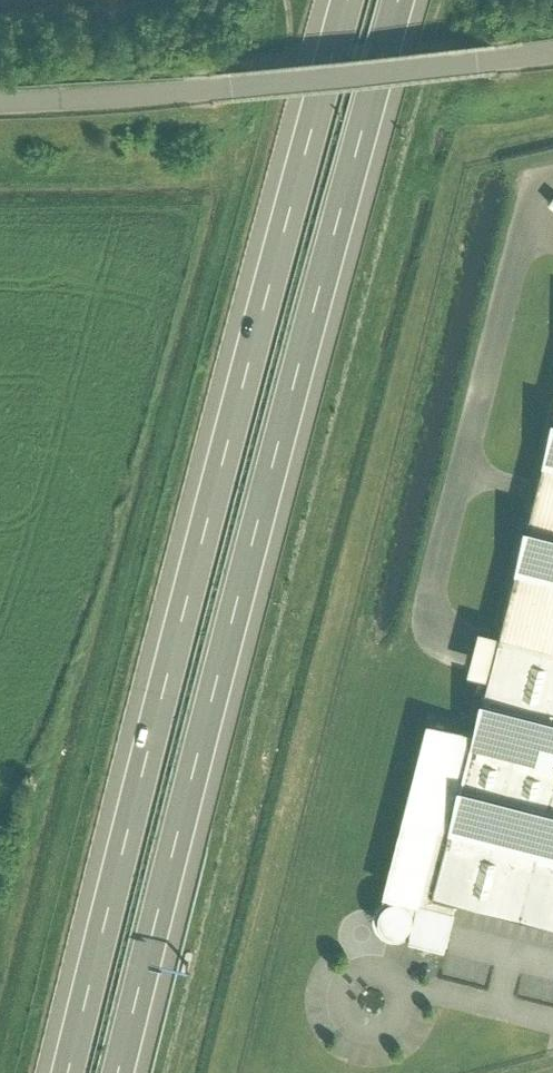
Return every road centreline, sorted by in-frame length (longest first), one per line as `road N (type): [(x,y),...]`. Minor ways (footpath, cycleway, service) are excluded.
road 1 (motorway): [(117,1072),(399,0)]
road 2 (motorway): [(348,0),(67,1072)]
road 3 (residential): [(552,41),(233,77),(0,93)]

